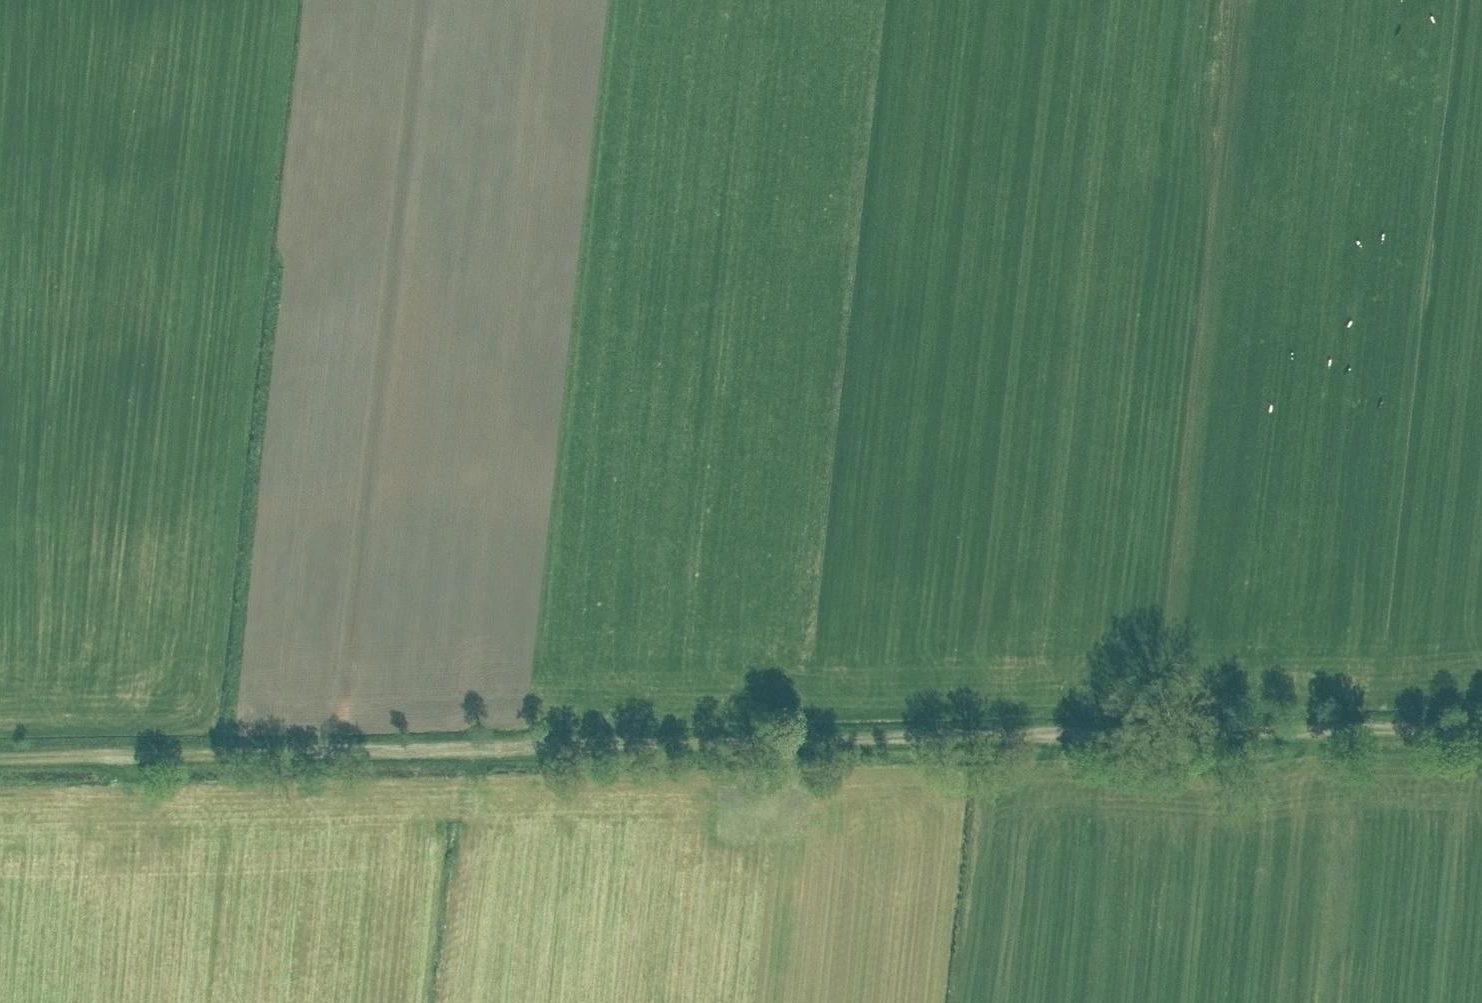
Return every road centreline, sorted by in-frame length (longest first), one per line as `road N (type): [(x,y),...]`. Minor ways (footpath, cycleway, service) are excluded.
road 1 (track): [(1481,727),(0,760)]

